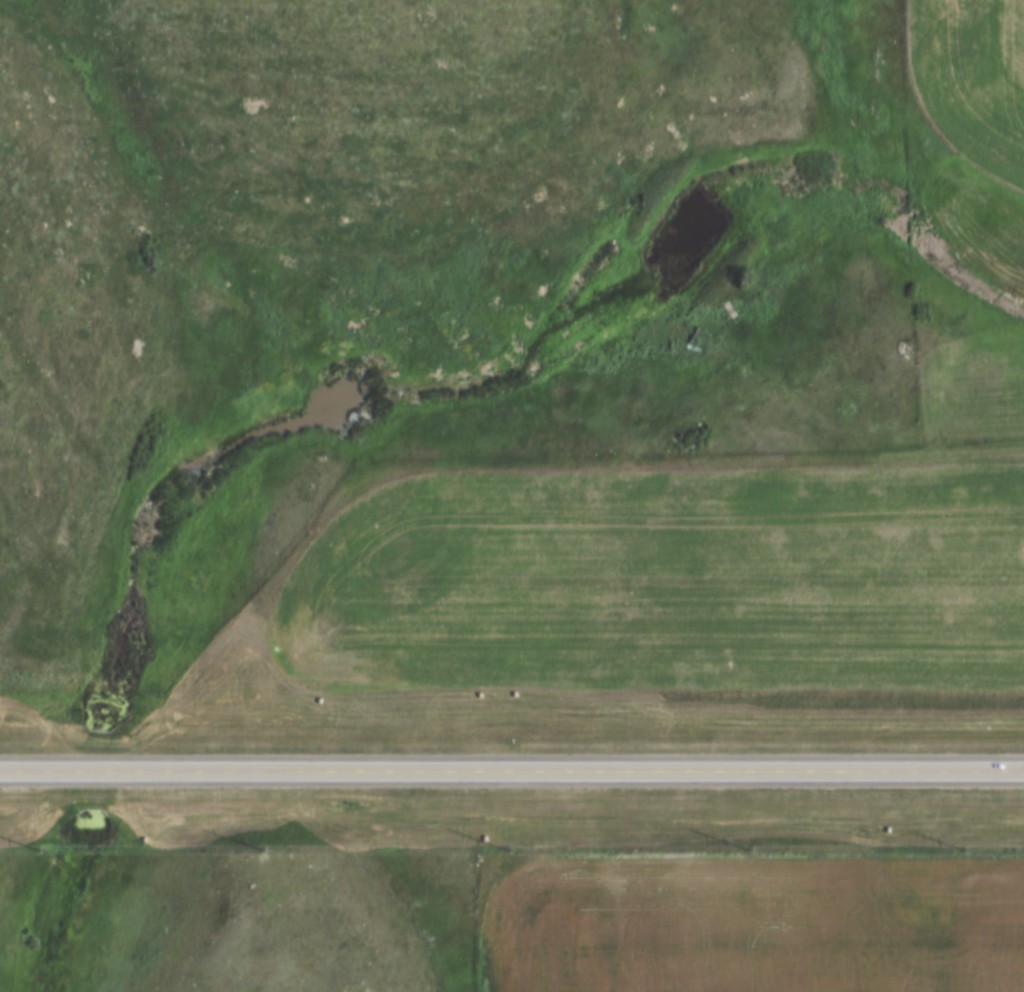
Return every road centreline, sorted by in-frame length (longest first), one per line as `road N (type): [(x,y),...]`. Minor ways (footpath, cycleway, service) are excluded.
road 1 (primary): [(1023,771),(0,770)]

